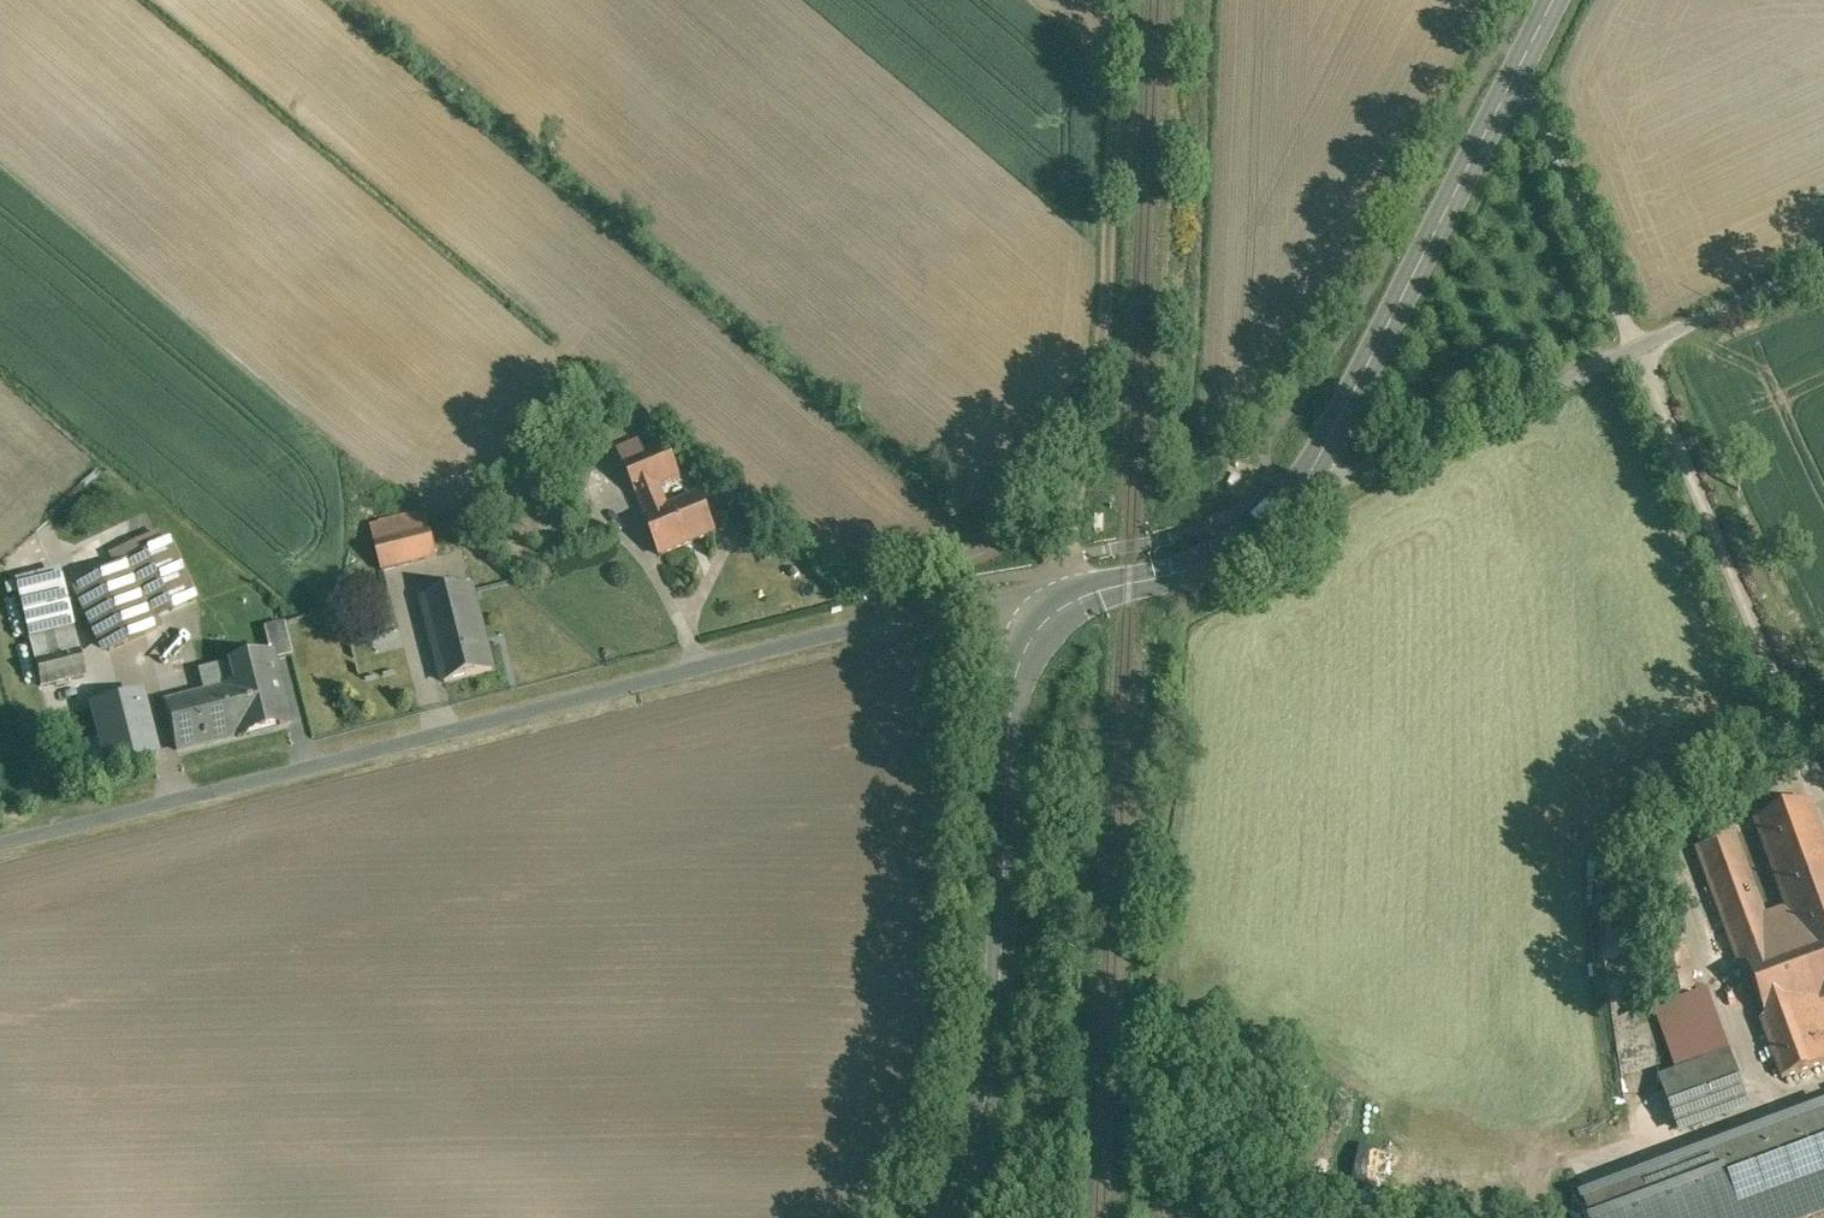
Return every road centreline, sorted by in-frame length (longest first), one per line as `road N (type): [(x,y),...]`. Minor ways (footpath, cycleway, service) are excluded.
road 1 (unclassified): [(1046,621),(996,603),(941,608),(0,844)]
road 2 (tertiary): [(1046,621),(1022,657),(1013,690),(989,1087),(976,1151),(942,1217)]
road 3 (track): [(1081,598),(1065,561),(1113,0)]
road 4 (unclassified): [(1636,353),(1823,774)]
road 5 (tertiary): [(1510,87),(1304,487)]
road 6 (unclassified): [(1304,487),(1344,480),(1636,353)]
road 7 (tertiary): [(1304,487),(1275,529),(1230,558),(1081,598),(1046,621)]
road 8 (unclassified): [(1510,87),(1532,104),(1636,353)]
road 9 (unclassified): [(1636,353),(1823,263)]

